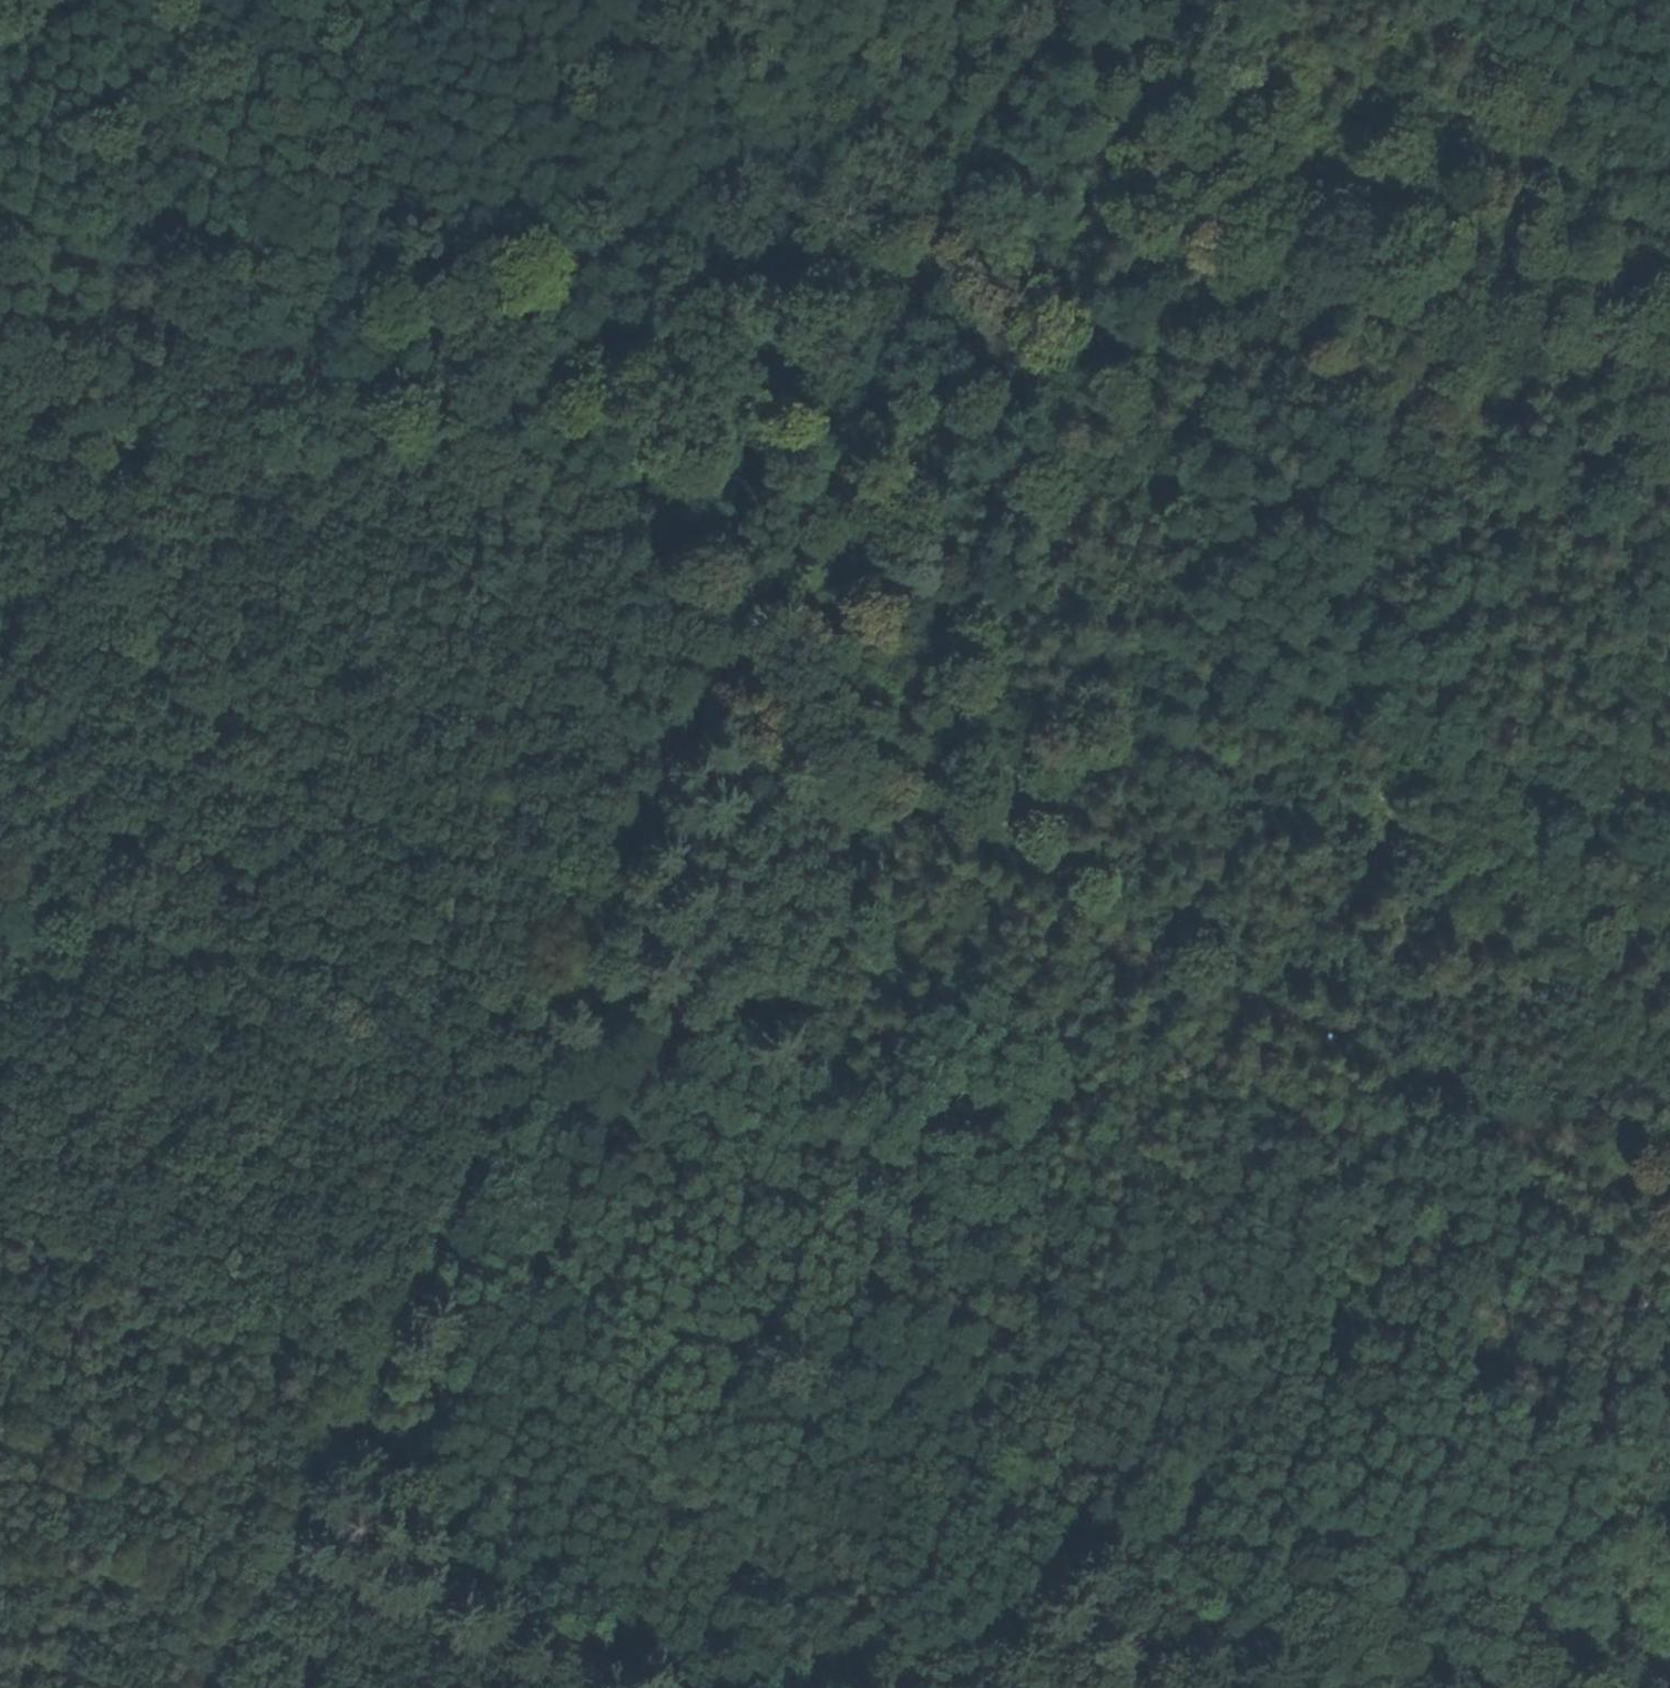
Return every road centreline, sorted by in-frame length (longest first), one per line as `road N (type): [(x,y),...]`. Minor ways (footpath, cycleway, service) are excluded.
road 1 (track): [(0,212),(689,571),(1008,0)]
road 2 (track): [(689,571),(195,1687)]
road 3 (track): [(1221,0),(1669,231)]

